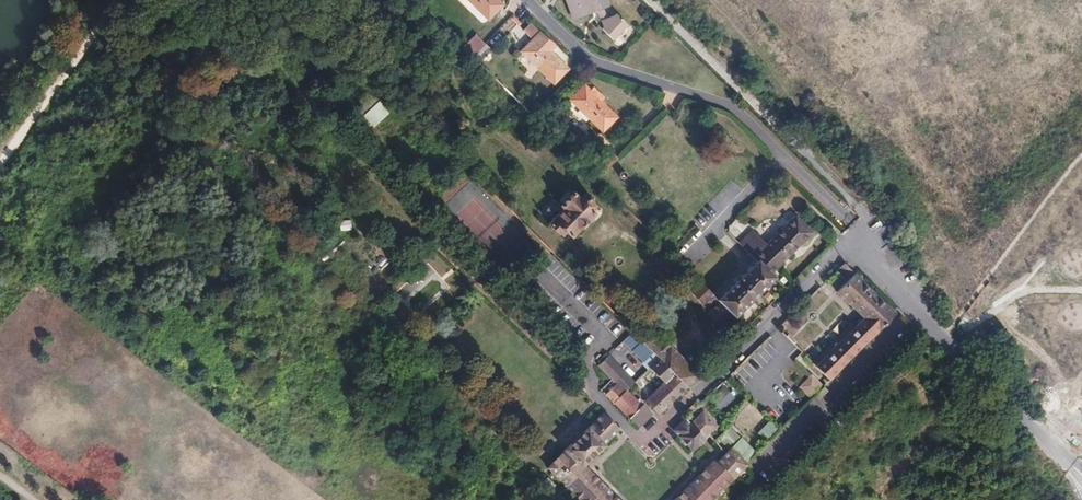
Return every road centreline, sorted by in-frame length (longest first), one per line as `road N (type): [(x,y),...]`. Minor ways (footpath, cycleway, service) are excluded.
road 1 (residential): [(860,229),(737,109),(594,62),(528,0)]
road 2 (unclassified): [(851,237),(1081,474)]
road 3 (residential): [(692,395),(851,237)]

